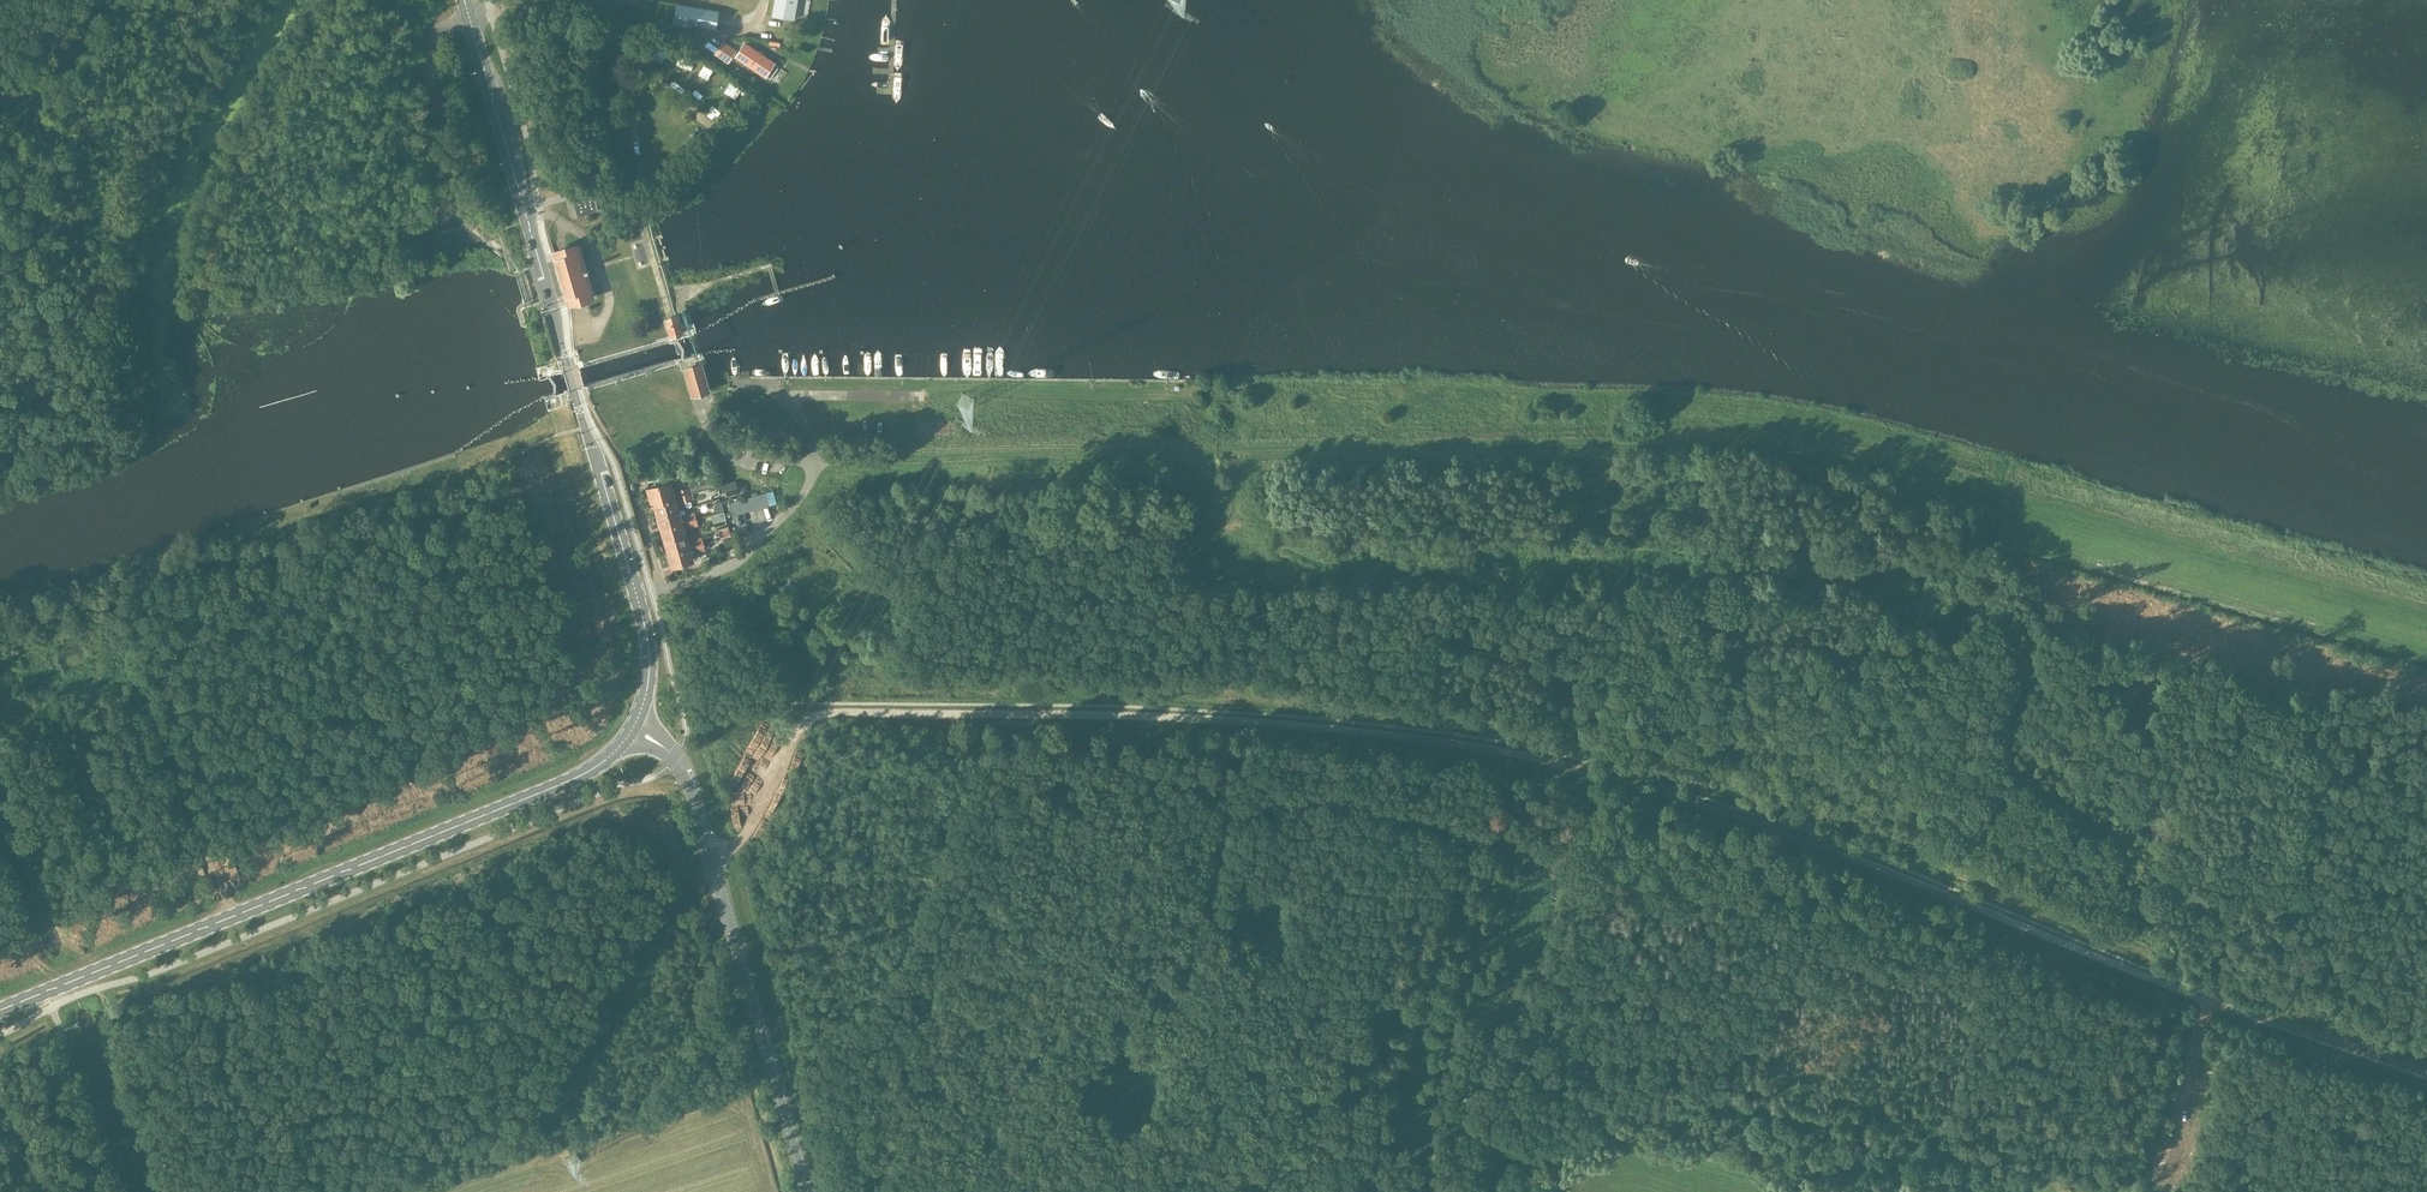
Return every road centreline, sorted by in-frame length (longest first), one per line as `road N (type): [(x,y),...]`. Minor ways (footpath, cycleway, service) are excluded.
road 1 (track): [(852,460),(1237,448),(1715,448),(1852,460),(2005,505)]
road 2 (secondary): [(0,1011),(570,781),(628,737)]
road 3 (secondary): [(636,596),(469,17)]
road 4 (track): [(2113,964),(1804,836),(1606,776)]
road 5 (track): [(2426,614),(2058,511),(2005,505)]
road 6 (tertiary): [(807,1191),(686,775)]
road 7 (track): [(1105,713),(1293,723),(1510,751)]
road 8 (track): [(1823,1191),(1795,1185),(1860,1145),(1869,1043),(1901,919)]
road 9 (track): [(232,917),(115,625)]
road 10 (track): [(811,712),(1105,713)]
road 11 (track): [(1985,596),(1985,627),(1921,876)]
road 12 (track): [(1795,1185),(1634,1145),(1556,1174),(1537,1191)]
road 13 (unclassified): [(469,17),(439,30),(430,51),(464,207),(448,225),(421,235)]
road 14 (track): [(2210,1004),(2426,1072)]
road 15 (track): [(1105,707),(1132,588),(1150,567),(1182,549)]
road 16 (unclassified): [(606,0),(617,17),(711,35),(748,27),(765,1)]
road 17 (track): [(801,725),(743,838),(710,854)]
road 18 (track): [(115,625),(127,589),(234,551)]
road 19 (residential): [(636,596),(662,588),(632,481)]
road 20 (track): [(2157,1191),(2193,1058)]
road 21 (track): [(115,625),(49,640),(0,686)]
road 22 (track): [(1182,549),(1231,522),(1240,448)]
road 23 (secondary): [(638,718),(649,666),(636,596)]
road 24 (track): [(1228,527),(1266,532),(1350,518)]

